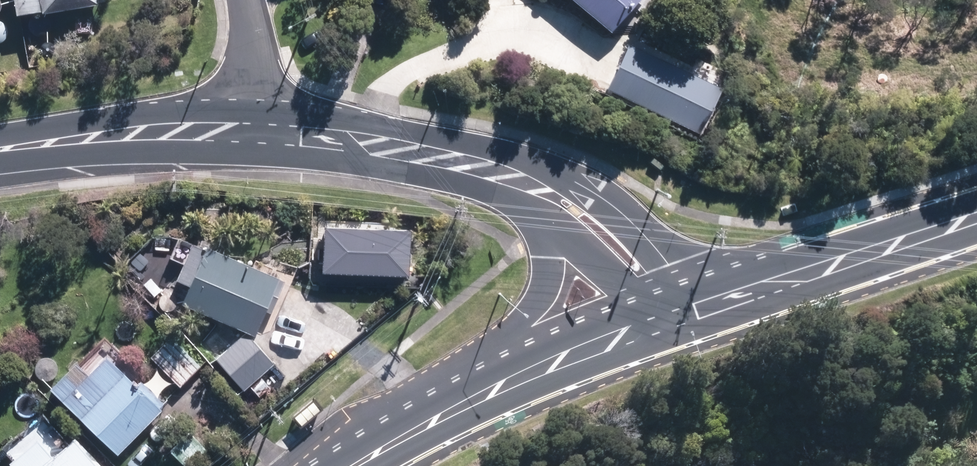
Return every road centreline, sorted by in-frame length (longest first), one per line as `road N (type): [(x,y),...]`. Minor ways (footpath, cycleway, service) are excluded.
road 1 (secondary): [(976,217),(695,312)]
road 2 (tertiary): [(258,133),(178,130),(0,150)]
road 3 (tertiary): [(498,171),(619,215),(670,266),(695,312)]
road 4 (tertiary): [(498,171),(412,151),(258,133)]
road 5 (secondary): [(498,389),(544,288),(553,216)]
road 6 (secondary): [(498,389),(353,465)]
road 7 (secondary): [(644,330),(498,389)]
road 8 (tertiary): [(644,330),(603,264),(553,216)]
road 9 (residential): [(246,0),(258,133)]

